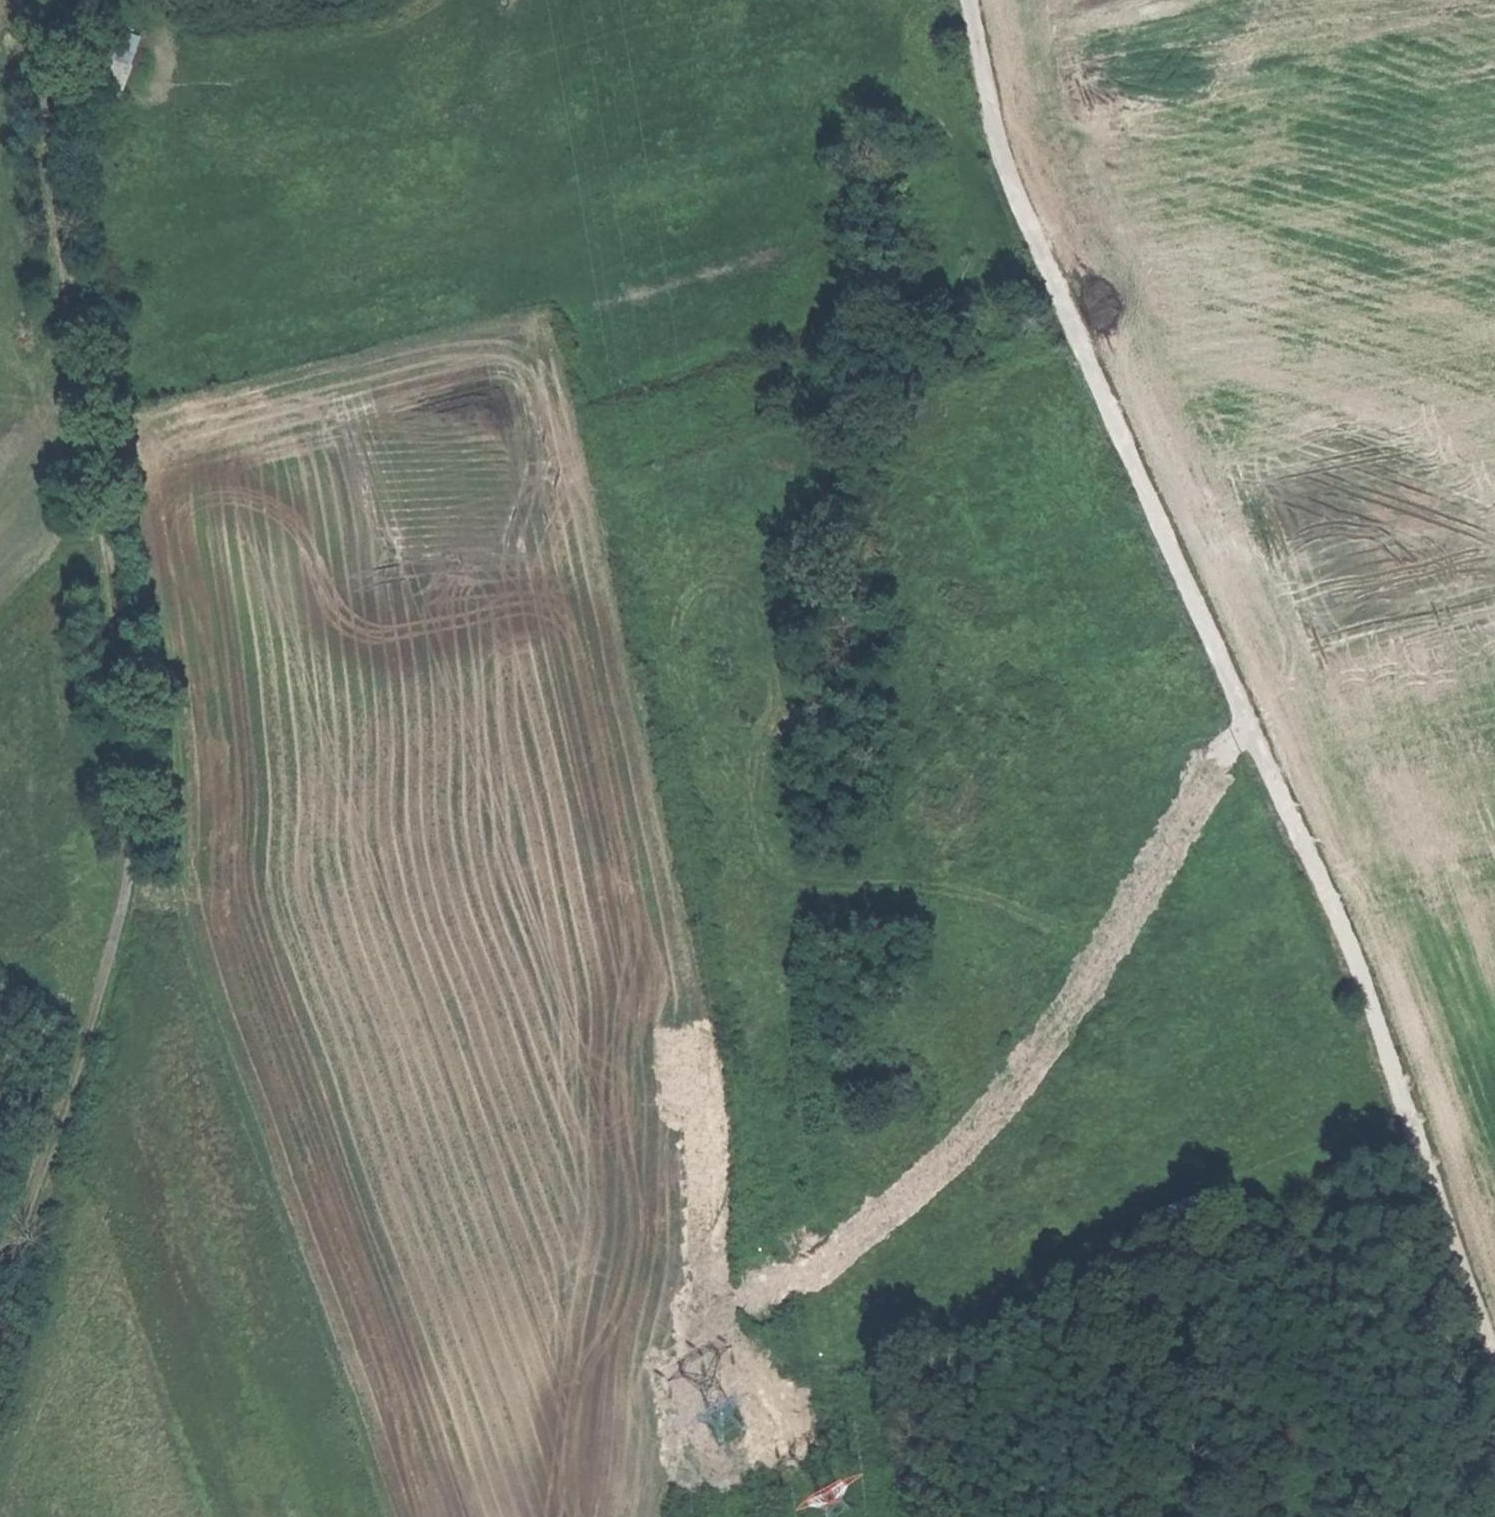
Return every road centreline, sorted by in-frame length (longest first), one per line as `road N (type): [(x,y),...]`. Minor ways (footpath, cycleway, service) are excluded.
road 1 (track): [(965,0),(1006,174),(1337,922),(1494,1377)]
road 2 (track): [(81,0),(57,98),(58,177),(123,669),(134,821),(125,899),(63,1121),(0,1286)]

